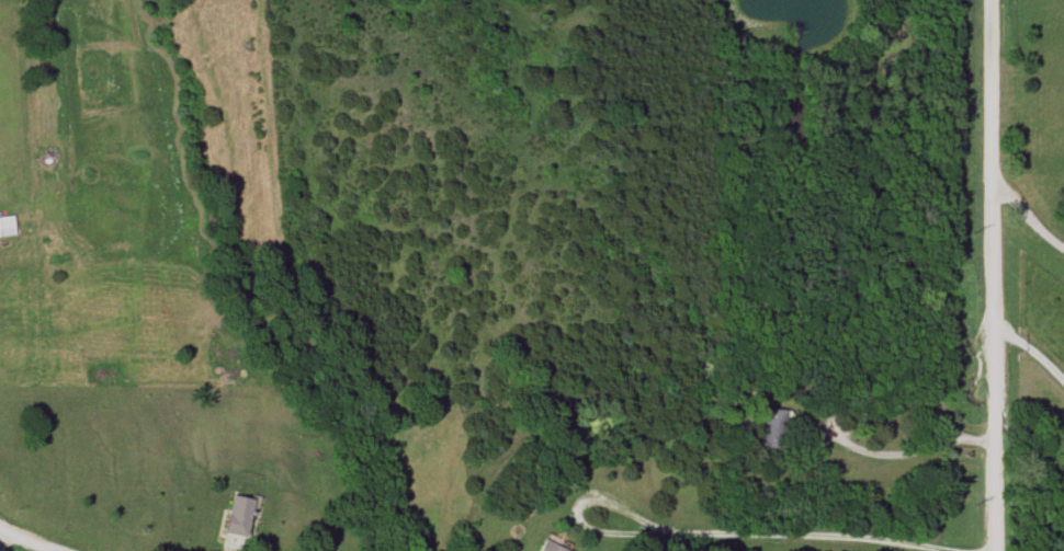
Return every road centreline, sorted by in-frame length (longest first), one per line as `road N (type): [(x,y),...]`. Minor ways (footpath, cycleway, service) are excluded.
road 1 (residential): [(996,550),(989,0)]

